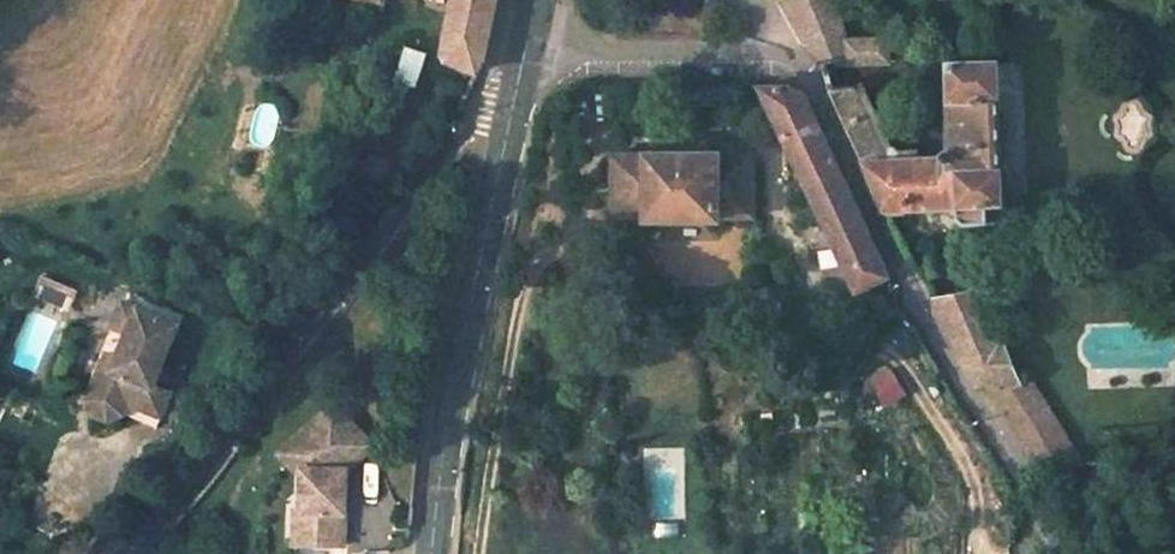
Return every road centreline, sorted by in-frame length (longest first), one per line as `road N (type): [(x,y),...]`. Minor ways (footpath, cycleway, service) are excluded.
road 1 (residential): [(522,65),(173,513),(127,553)]
road 2 (residential): [(803,59),(966,395),(1070,553)]
road 3 (secondary): [(432,553),(453,389),(522,65)]
road 4 (residential): [(522,65),(803,59)]

